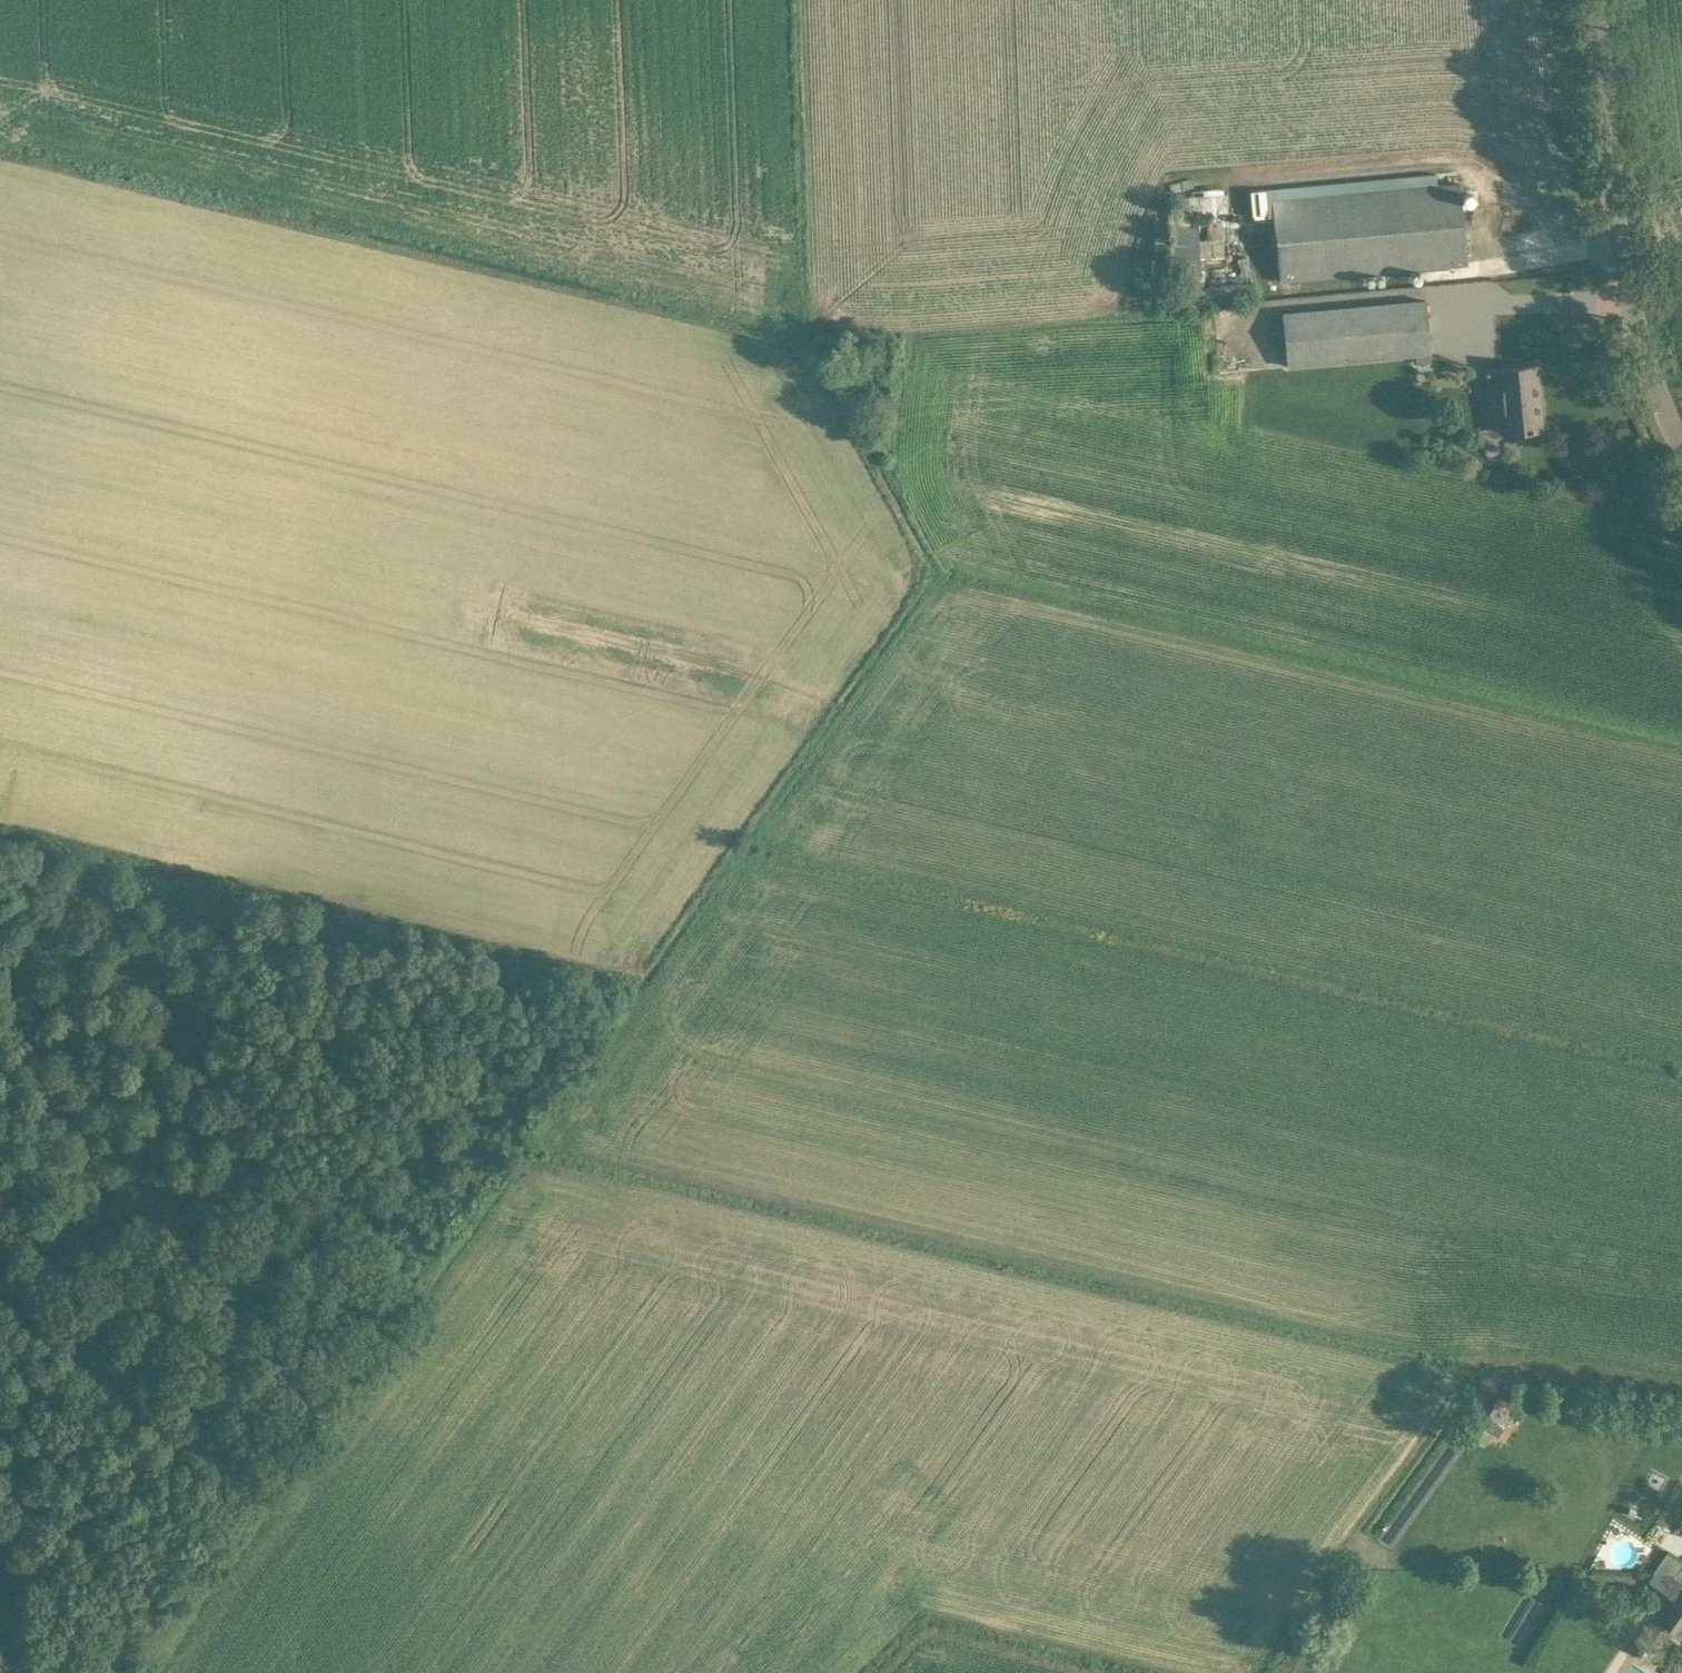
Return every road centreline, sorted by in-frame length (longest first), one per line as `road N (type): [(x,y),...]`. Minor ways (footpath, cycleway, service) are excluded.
road 1 (unclassified): [(1681,462),(1627,354),(1608,290),(1580,0)]

